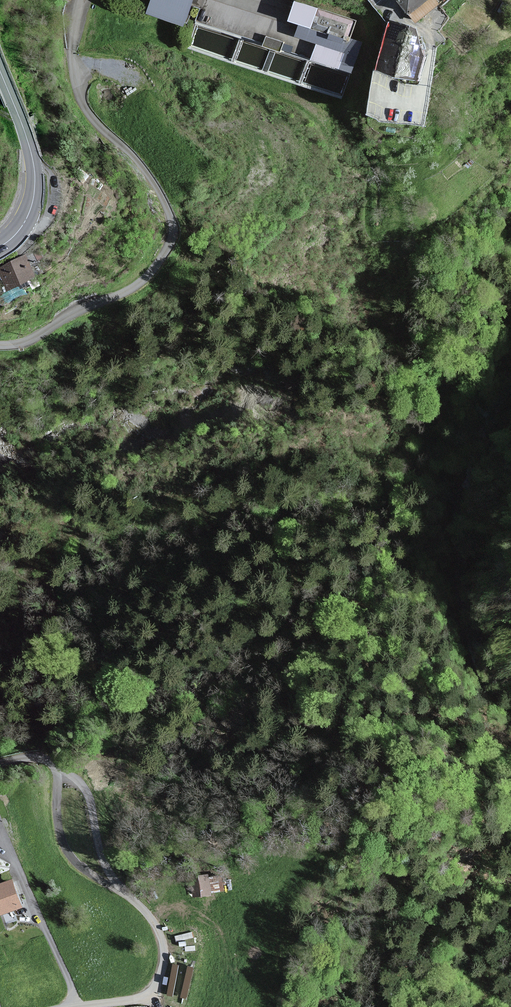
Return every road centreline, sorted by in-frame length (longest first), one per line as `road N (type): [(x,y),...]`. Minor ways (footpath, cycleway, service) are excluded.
road 1 (unclassified): [(82,0),(72,47),(77,90),(156,187),(171,237),(131,289),(32,339),(0,345)]
road 2 (unclassified): [(0,762),(51,762),(58,829),(70,855),(132,899),(161,935),(164,963),(149,992),(81,1006)]
road 3 (secondary): [(0,247),(29,214),(35,171),(0,71)]
road 4 (residential): [(74,1006),(0,830)]

